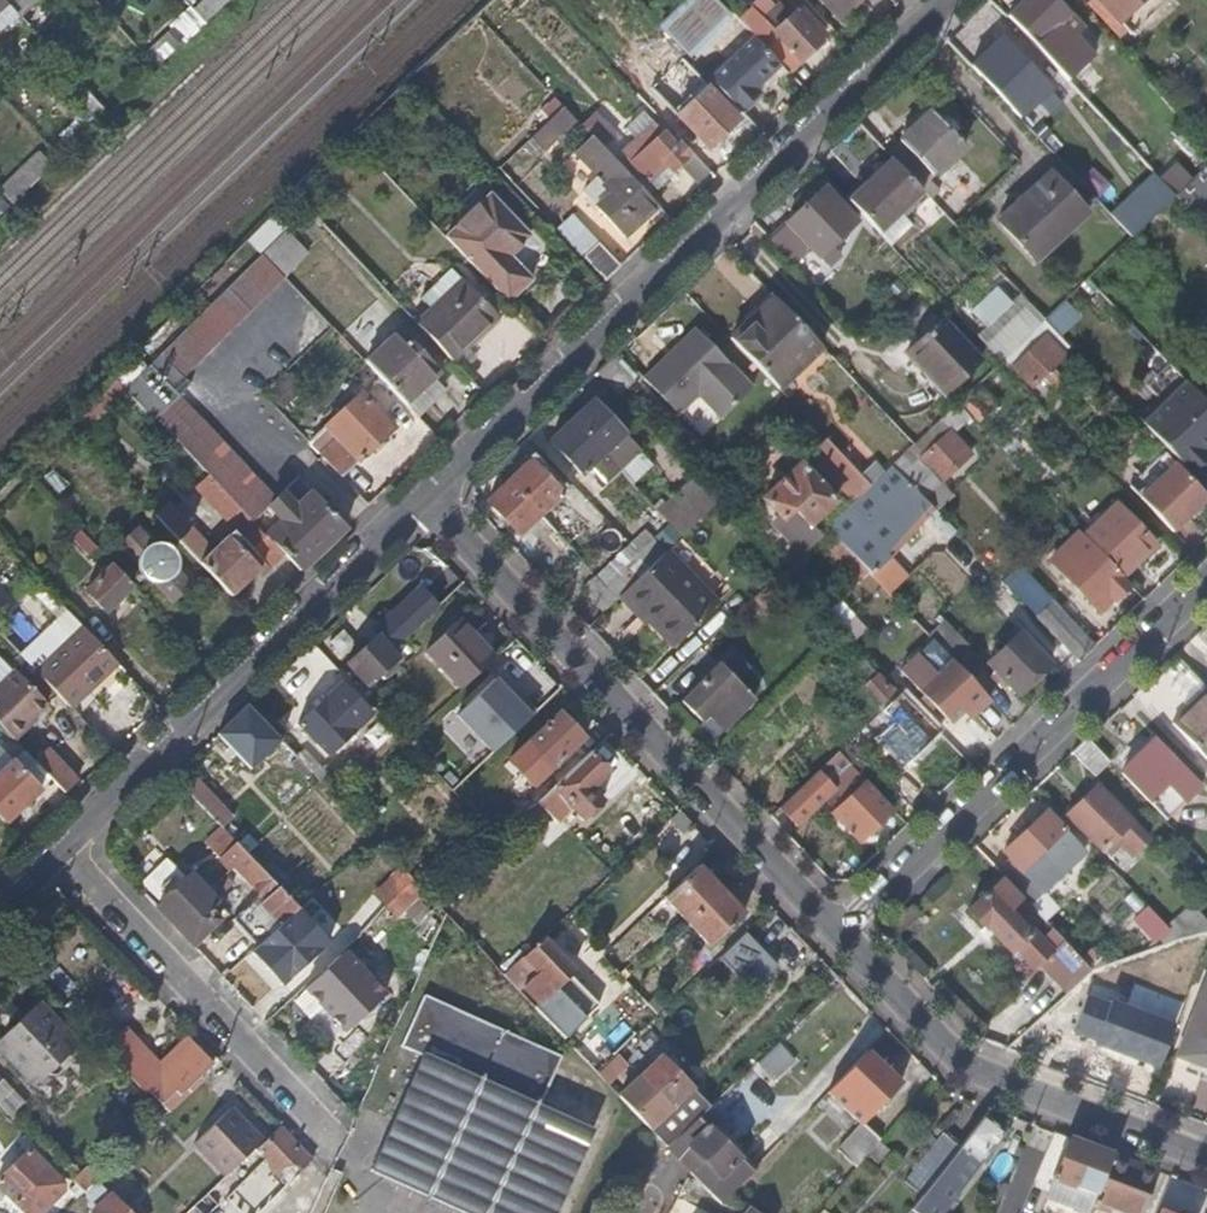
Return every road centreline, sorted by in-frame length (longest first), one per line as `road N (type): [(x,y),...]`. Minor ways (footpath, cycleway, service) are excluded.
road 1 (residential): [(411,498),(940,0)]
road 2 (residential): [(411,498),(841,932)]
road 3 (residential): [(49,862),(411,498)]
road 4 (residential): [(1206,579),(841,932)]
road 5 (residential): [(49,862),(352,1188)]
road 6 (residential): [(841,932),(1018,1094),(1206,1165)]

